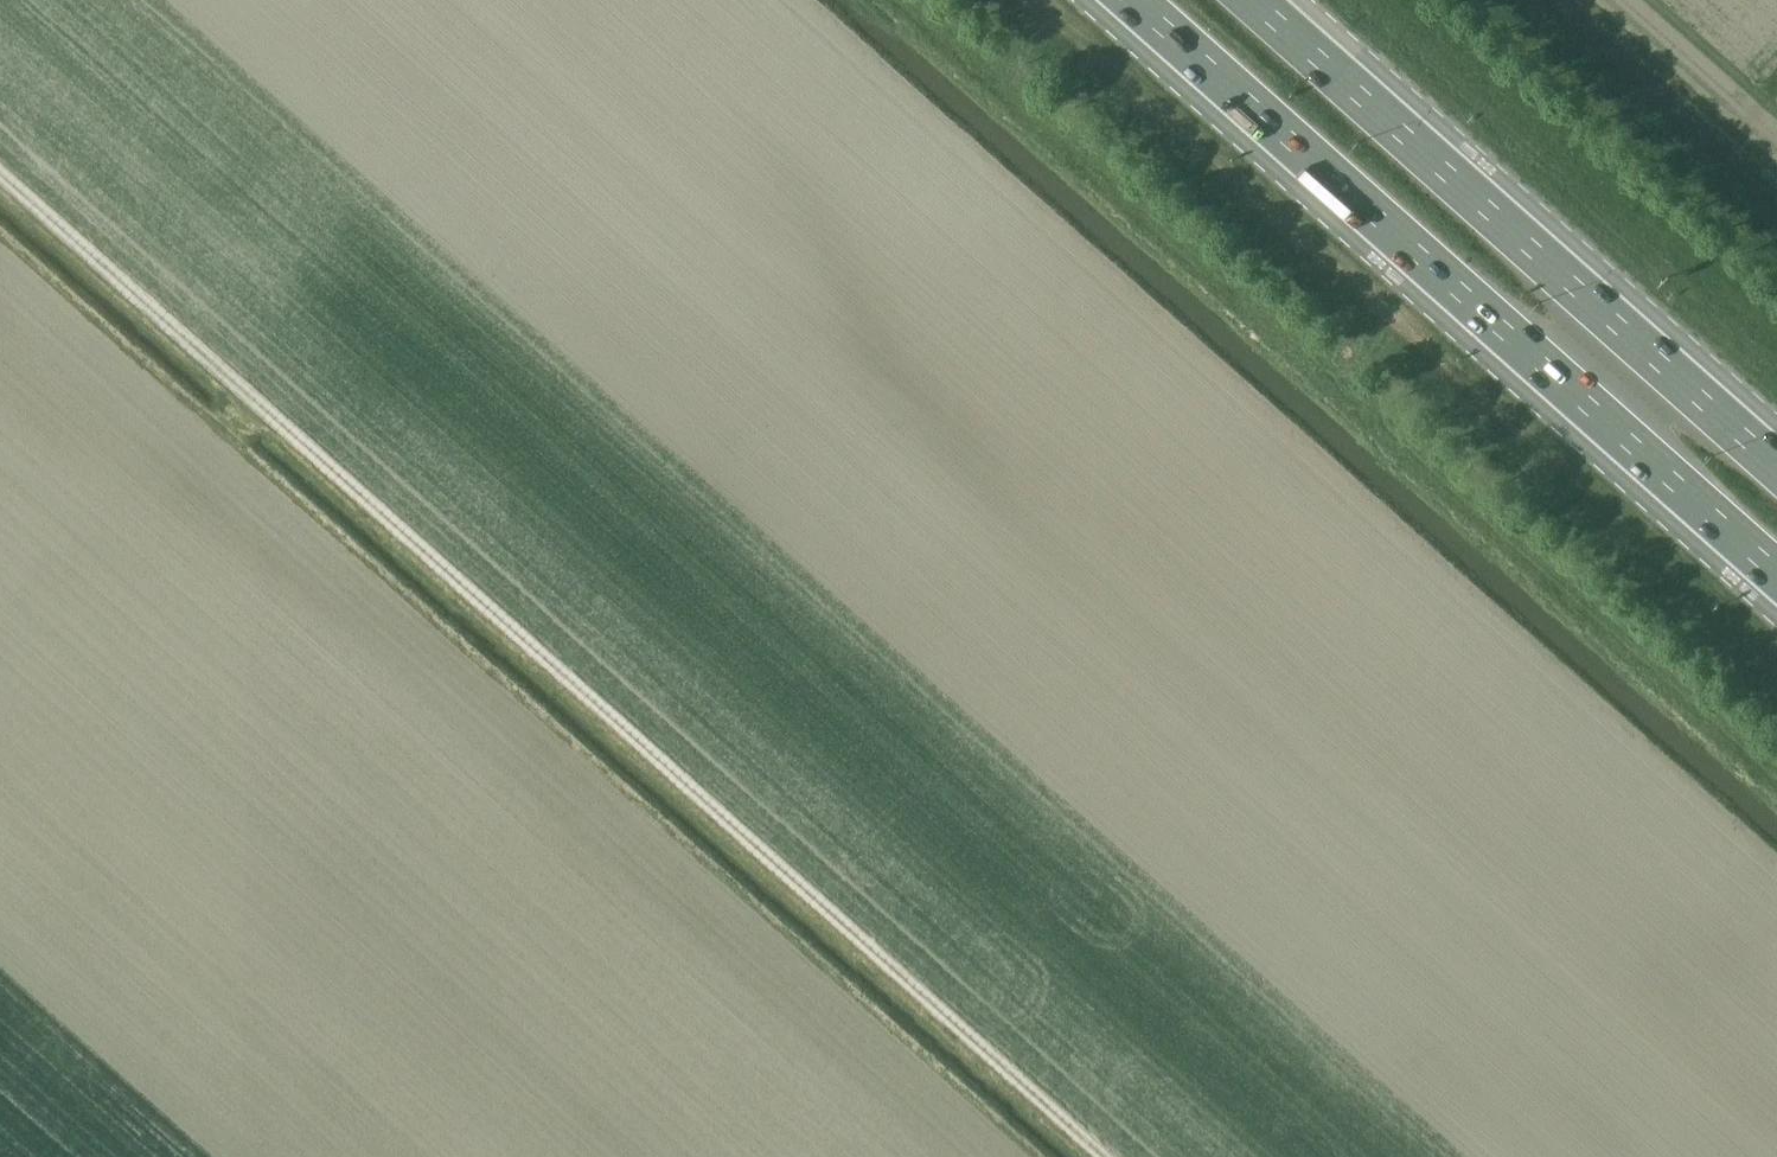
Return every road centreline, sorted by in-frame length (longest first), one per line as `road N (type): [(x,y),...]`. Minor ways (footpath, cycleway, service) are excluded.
road 1 (primary): [(1137,0),(1776,575)]
road 2 (primary): [(1776,467),(1255,0)]

